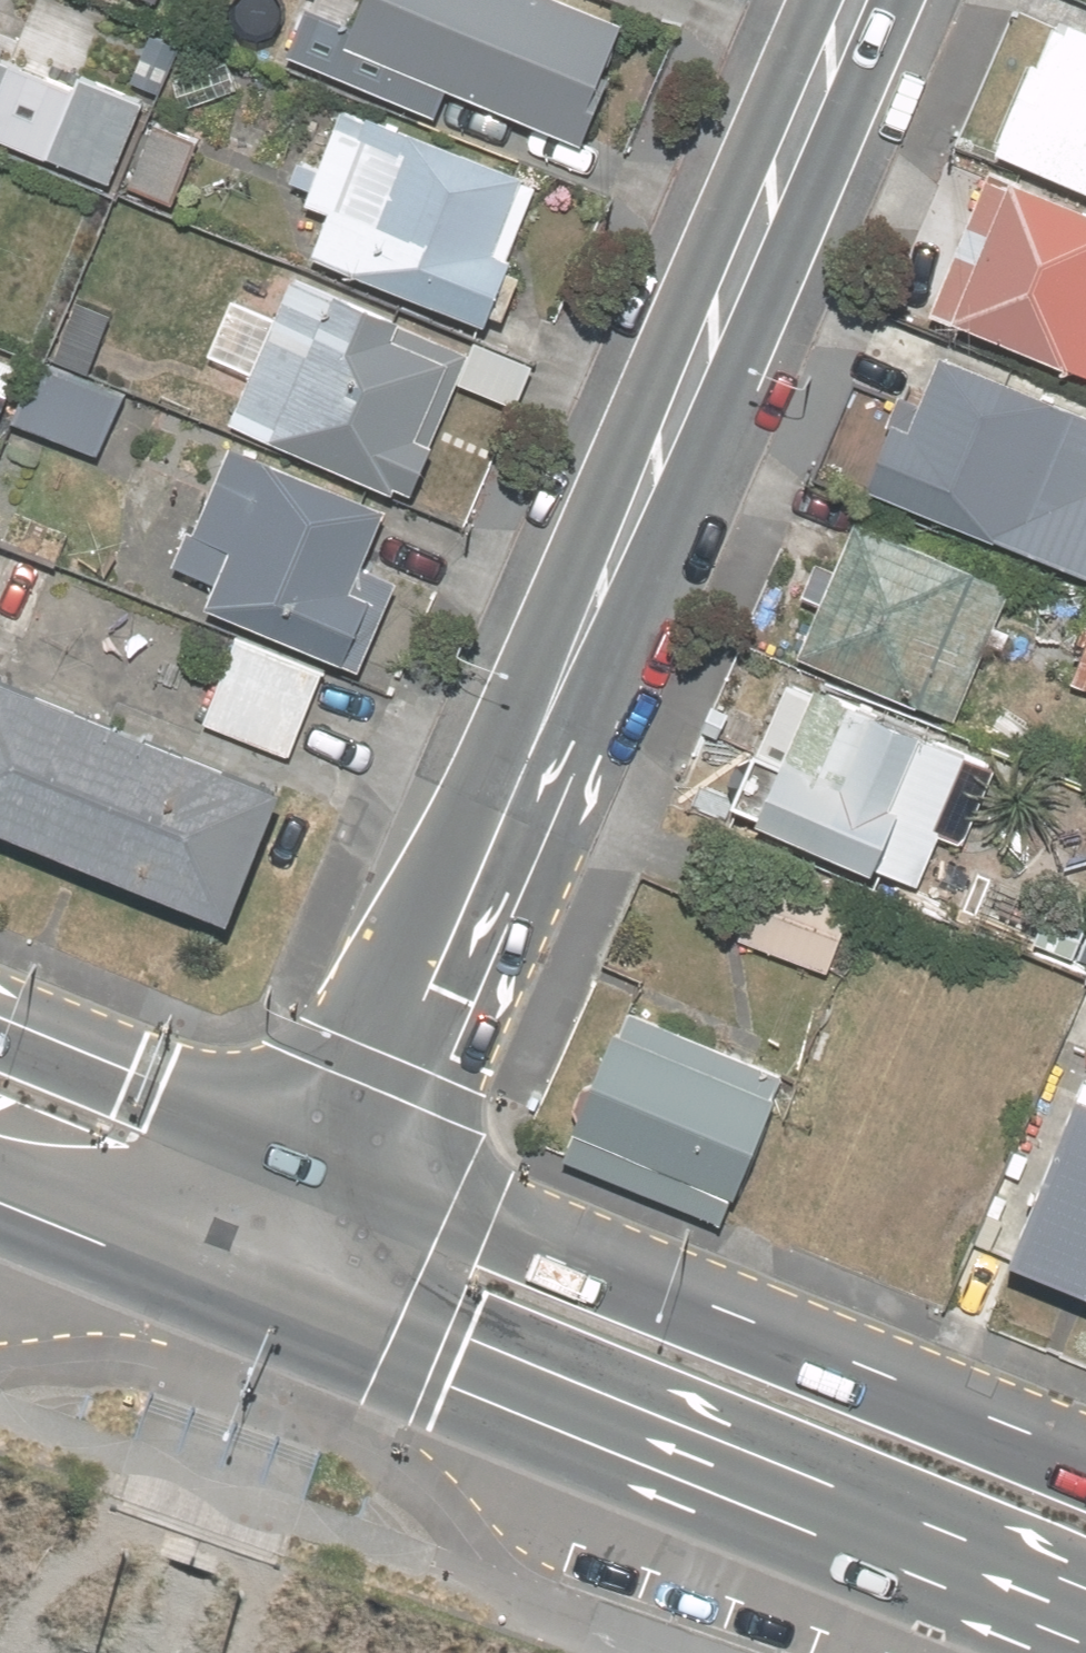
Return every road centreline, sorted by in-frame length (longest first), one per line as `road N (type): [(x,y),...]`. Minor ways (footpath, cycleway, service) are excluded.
road 1 (secondary): [(343,1157),(430,984),(856,0)]
road 2 (primary): [(1085,1641),(271,1317)]
road 3 (primary): [(343,1157),(1085,1457)]
road 4 (primary): [(0,1019),(343,1157)]
road 5 (primary): [(271,1317),(0,1207)]
road 6 (secondary): [(271,1317),(343,1157)]

